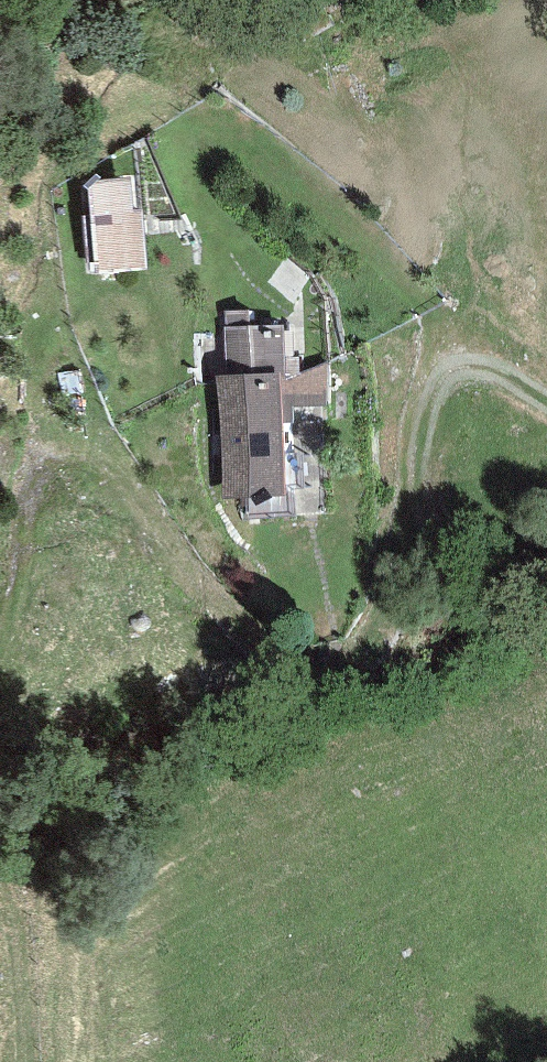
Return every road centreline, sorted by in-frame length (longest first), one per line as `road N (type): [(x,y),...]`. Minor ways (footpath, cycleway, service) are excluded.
road 1 (track): [(0,661),(19,592),(29,486),(46,461),(82,456),(114,473),(256,638),(286,657),(329,660),(369,635),(381,606),(420,426),(438,384),(450,370),(485,368),(546,402)]
road 2 (track): [(46,461),(45,265),(57,115),(70,93),(91,84),(180,98),(261,148),(434,307),(464,367)]
road 3 (track): [(19,1061),(12,949),(0,906)]

